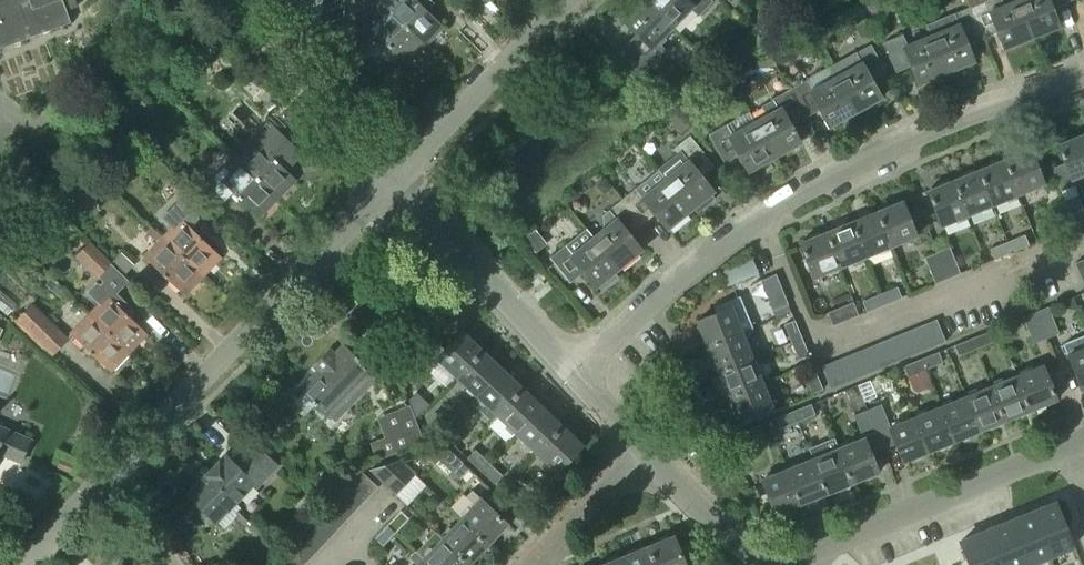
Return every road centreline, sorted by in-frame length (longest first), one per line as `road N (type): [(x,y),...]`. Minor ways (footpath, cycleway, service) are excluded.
road 1 (residential): [(580,380),(677,285),(783,204),(1083,80)]
road 2 (residential): [(24,564),(396,177)]
road 3 (residential): [(813,564),(825,553),(1071,451)]
road 4 (residential): [(580,380),(396,177)]
road 5 (residential): [(396,177),(567,0)]
road 6 (residential): [(396,177),(240,0)]
road 7 (residential): [(760,564),(643,451)]
road 8 (residential): [(532,564),(643,451)]

